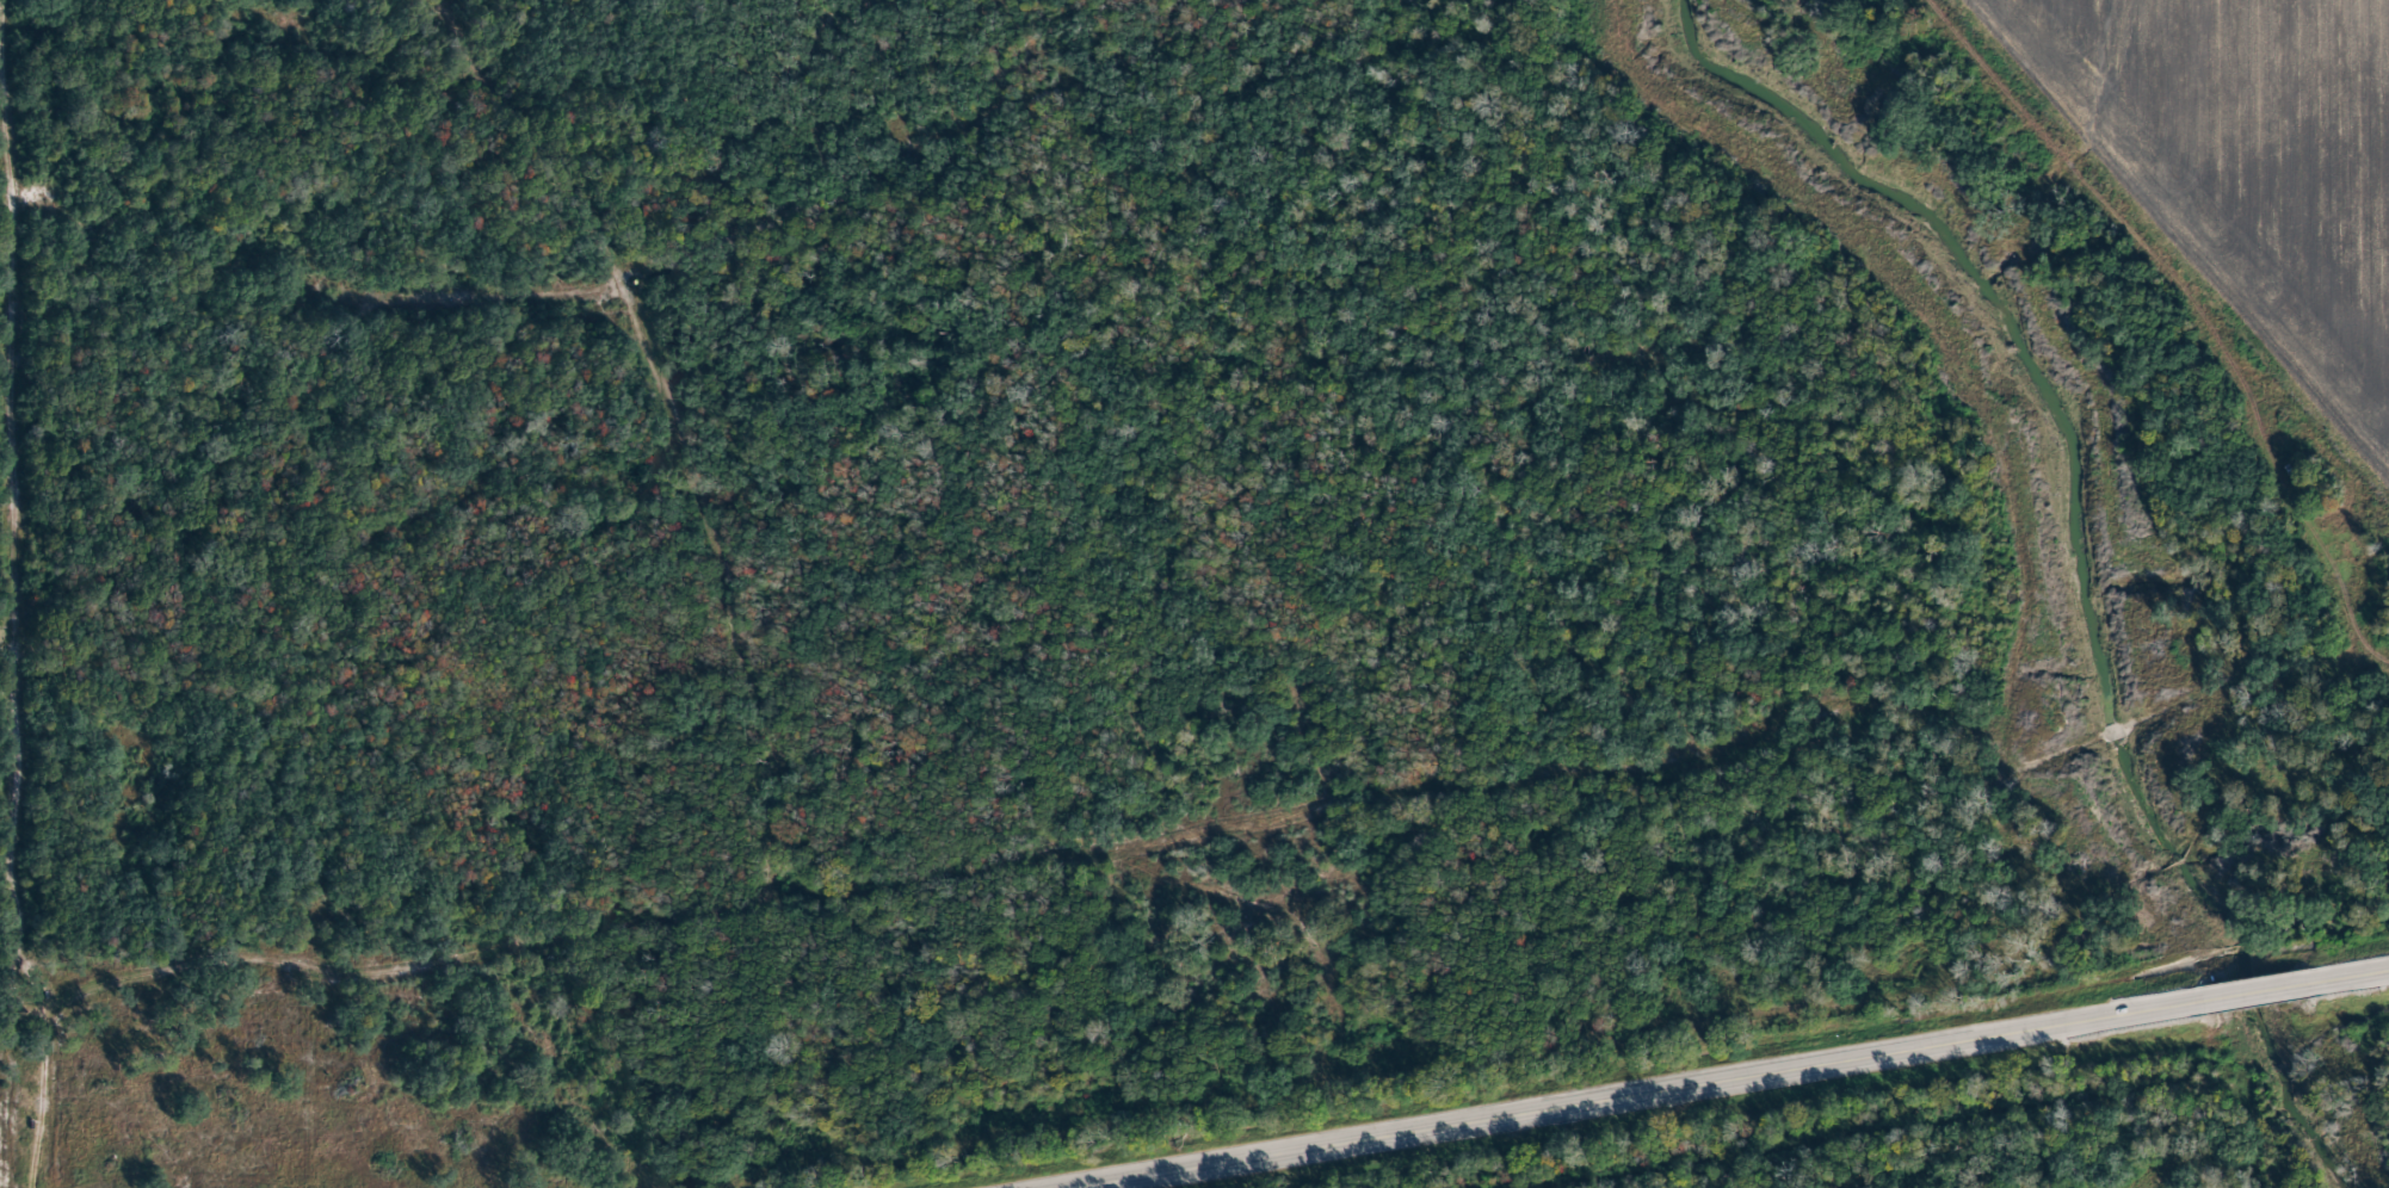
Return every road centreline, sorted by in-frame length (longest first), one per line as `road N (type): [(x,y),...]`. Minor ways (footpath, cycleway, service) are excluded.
road 1 (secondary): [(1080,1187),(2388,966)]

